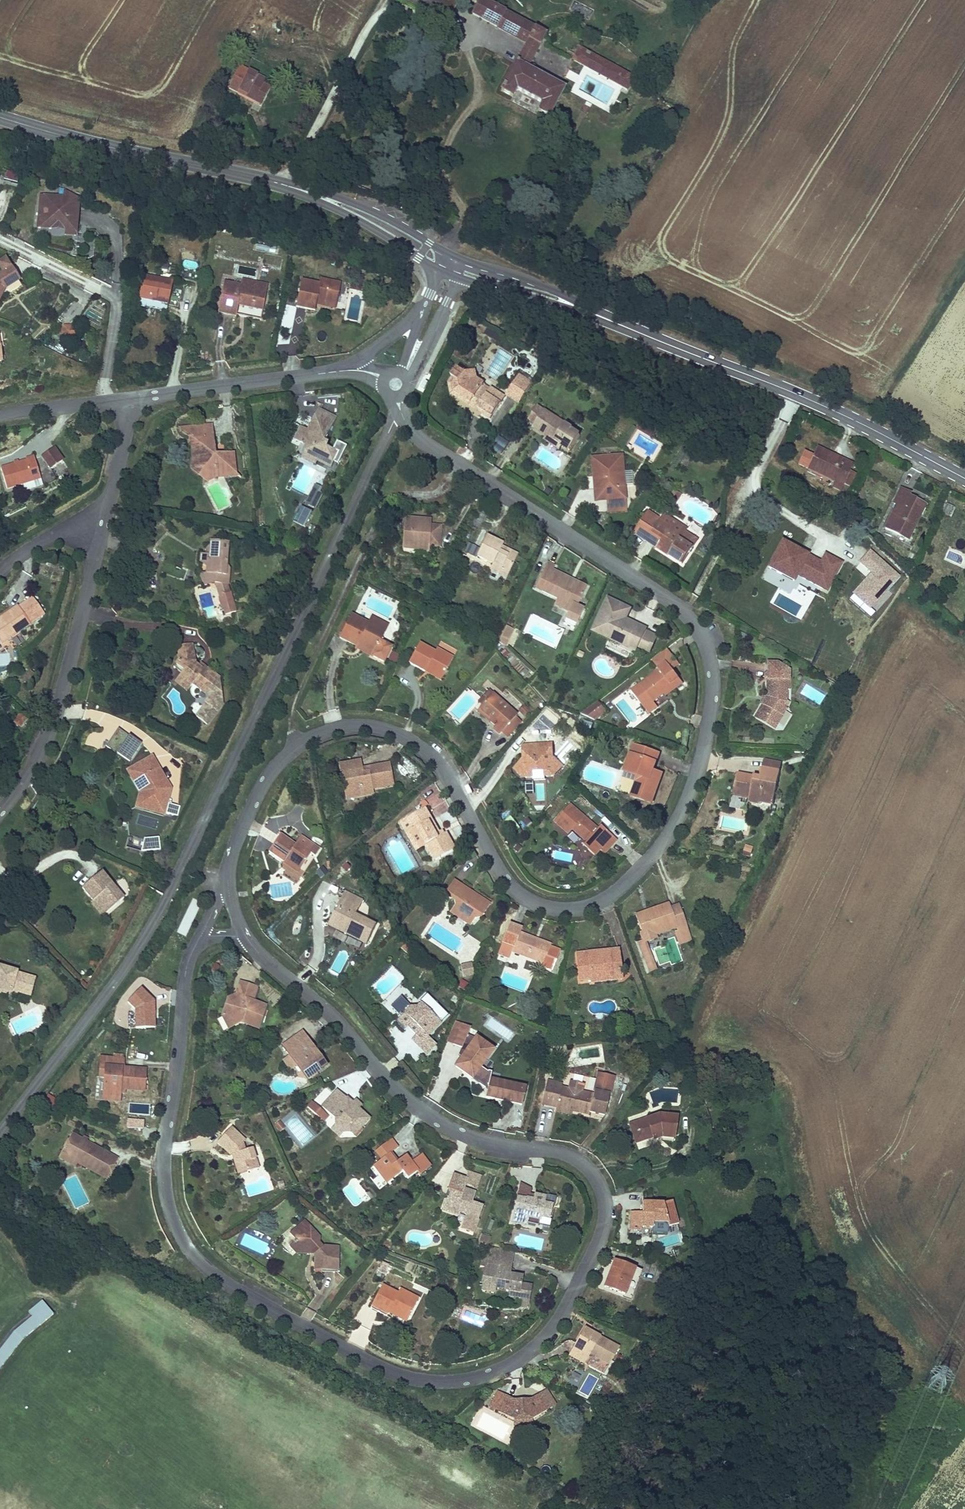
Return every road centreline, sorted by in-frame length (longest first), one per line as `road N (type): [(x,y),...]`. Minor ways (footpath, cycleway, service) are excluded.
road 1 (residential): [(248,941),(429,1114),(484,1139),(567,1153),(593,1171),(604,1208),(597,1240),(551,1327),(514,1361),(445,1381),(392,1370),(244,1294),(189,1249),(164,1171),(193,953)]
road 2 (residential): [(404,417),(417,435),(661,593),(696,626),(711,696),(686,800),(647,860),(609,895),(582,907),(540,905),(508,879),(443,765),(423,745),(393,731),(343,726),(300,743),(275,767),(237,837),(228,881)]
road 3 (residential): [(404,417),(394,423),(156,919),(0,1136)]
road 4 (secondary): [(585,310),(803,395),(964,478)]
road 5 (secondary): [(0,116),(340,205)]
road 6 (residential): [(105,514),(52,720),(0,808)]
road 7 (residential): [(107,401),(116,296),(0,239)]
road 8 (residential): [(132,398),(346,370)]
road 9 (secondary): [(585,310),(548,288),(464,261)]
road 10 (secondary): [(459,278),(585,310)]
road 11 (residential): [(396,384),(417,370),(459,278)]
road 12 (residential): [(105,514),(35,543),(0,571)]

